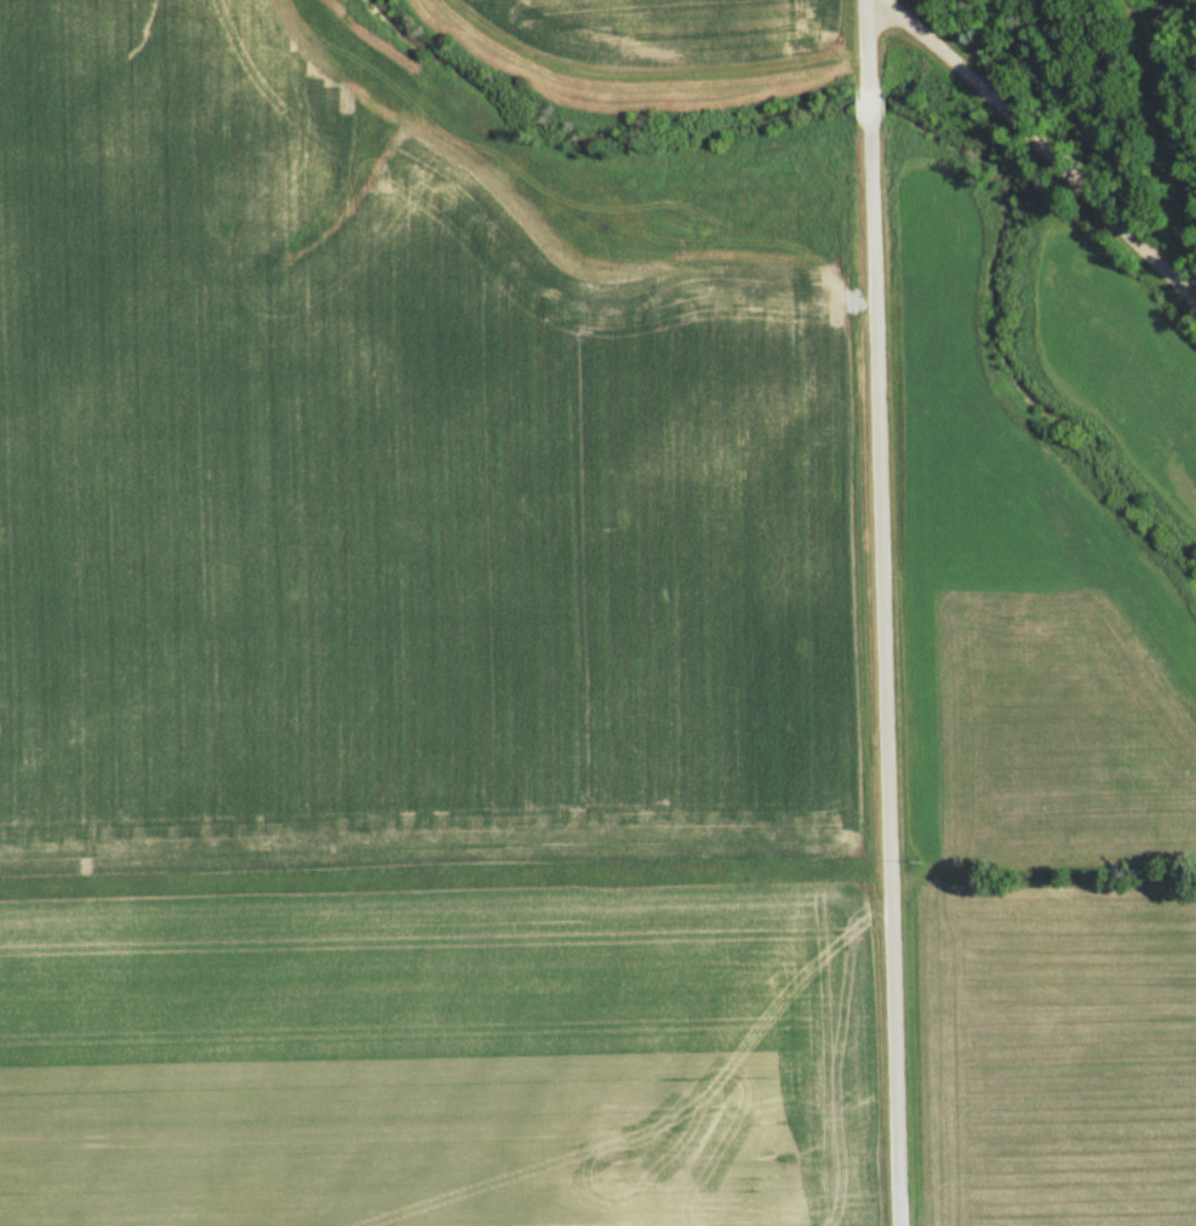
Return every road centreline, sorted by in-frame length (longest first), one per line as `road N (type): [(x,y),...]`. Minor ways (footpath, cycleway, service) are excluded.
road 1 (residential): [(896,1225),(869,127)]
road 2 (residential): [(866,4),(911,18),(1195,293)]

